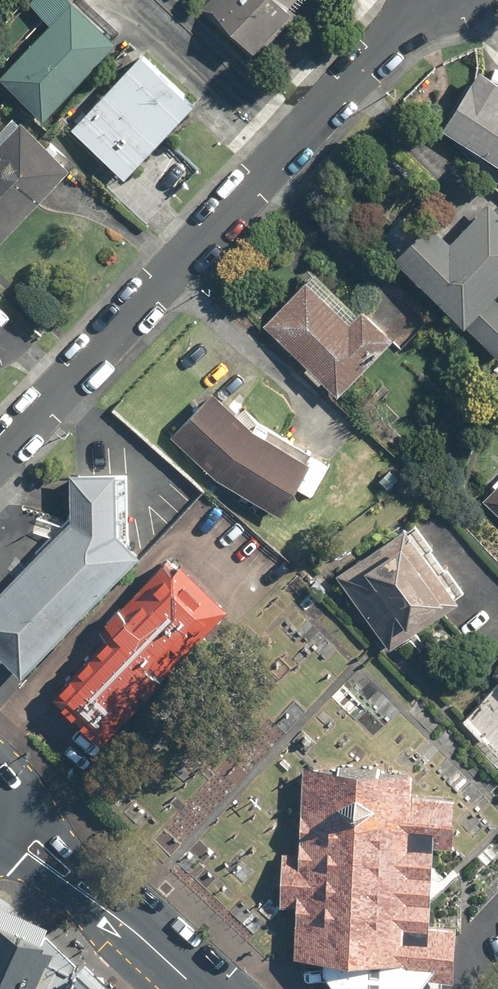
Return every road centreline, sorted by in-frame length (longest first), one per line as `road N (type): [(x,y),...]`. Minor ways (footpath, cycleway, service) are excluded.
road 1 (residential): [(0,449),(434,0)]
road 2 (primary): [(14,817),(105,889),(133,931)]
road 3 (primary): [(133,931),(86,916),(0,858)]

